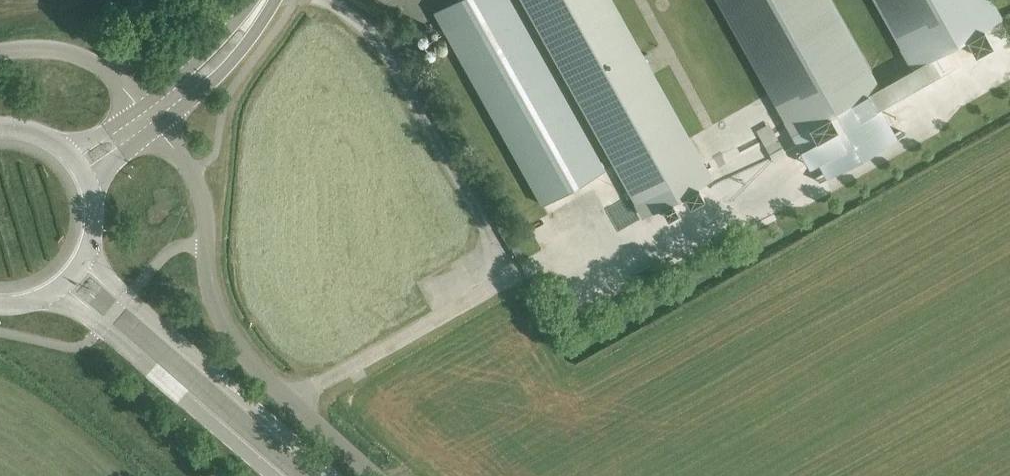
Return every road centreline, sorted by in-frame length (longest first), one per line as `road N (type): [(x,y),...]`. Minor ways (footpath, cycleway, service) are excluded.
road 1 (unclassified): [(158,126),(202,201),(205,270),(227,326),(374,475)]
road 2 (primary): [(330,475),(133,303),(87,245)]
road 3 (primary): [(49,293),(104,324),(282,475)]
road 4 (unclassified): [(158,126),(253,35),(265,2)]
road 5 (unclassified): [(265,2),(141,106)]
road 6 (unclassified): [(141,106),(106,69),(57,49),(0,52)]

